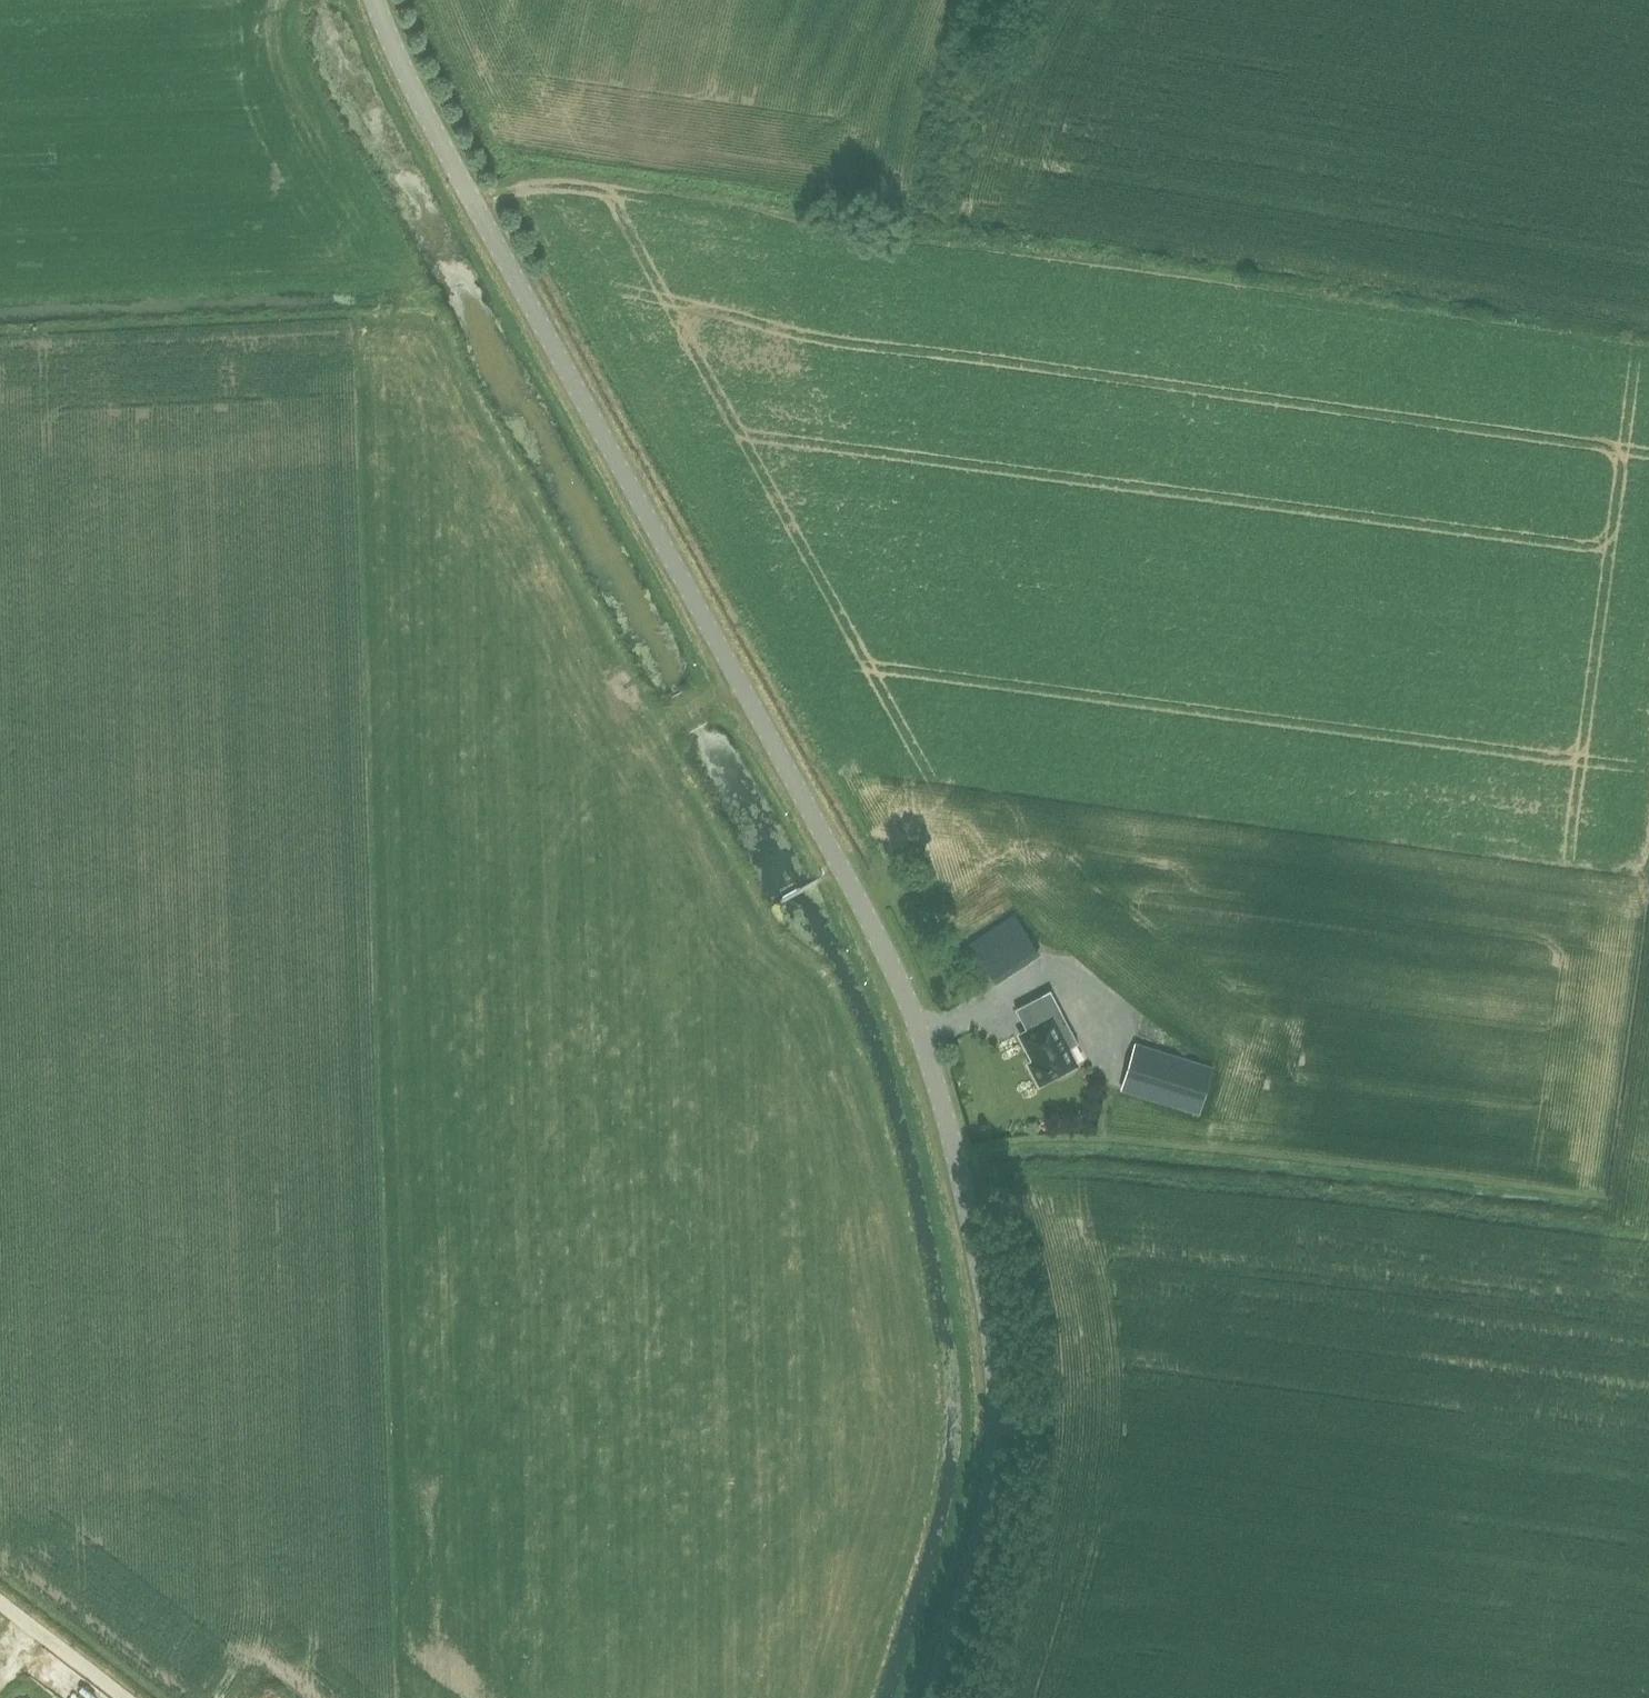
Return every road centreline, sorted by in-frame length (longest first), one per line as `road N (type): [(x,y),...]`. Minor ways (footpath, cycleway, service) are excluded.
road 1 (tertiary): [(930,1697),(983,1519),(997,1380),(974,1234),(930,1061),(876,927),(408,74),(376,0)]
road 2 (track): [(125,1697),(0,1601)]

